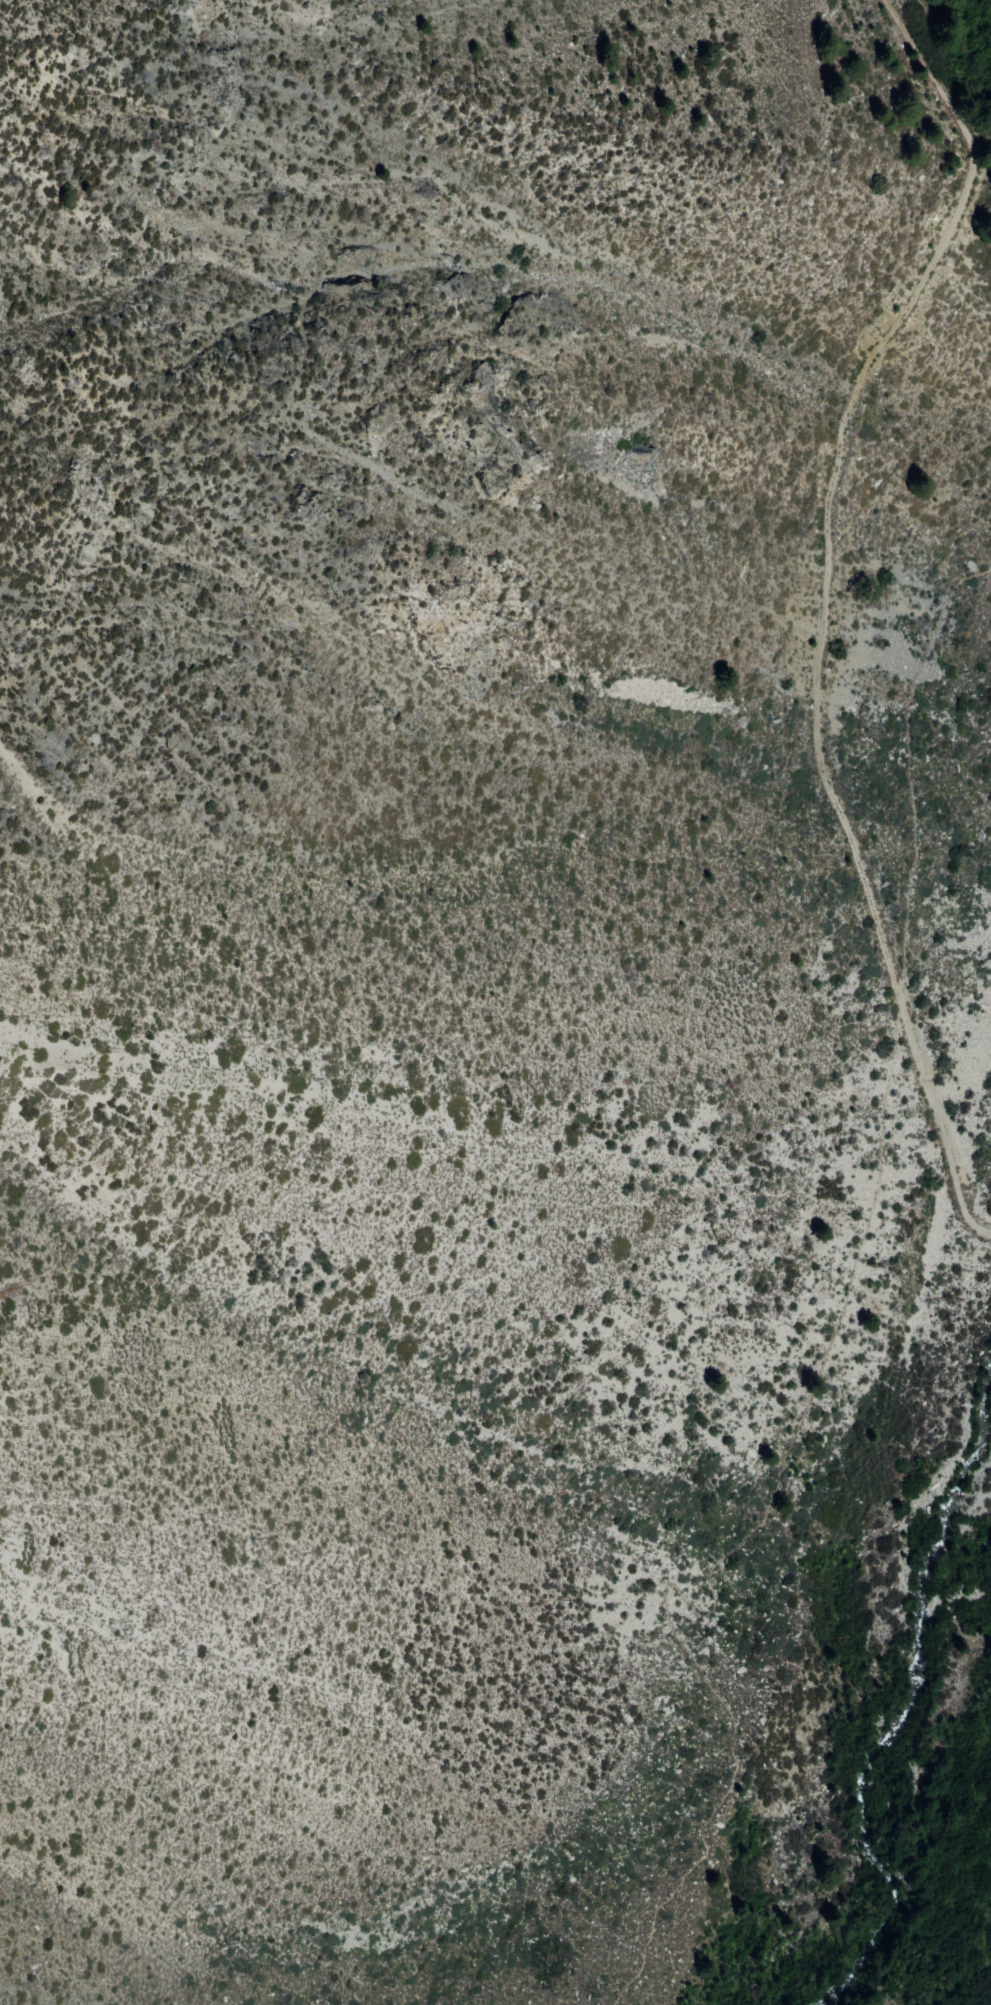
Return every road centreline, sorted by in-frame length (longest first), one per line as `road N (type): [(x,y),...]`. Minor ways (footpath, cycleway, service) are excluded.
road 1 (track): [(899,1002),(890,949),(818,764),(823,517),(838,424),(950,230),(973,163),(886,0)]
road 2 (track): [(899,1002),(961,1209),(970,1225),(990,1233)]

